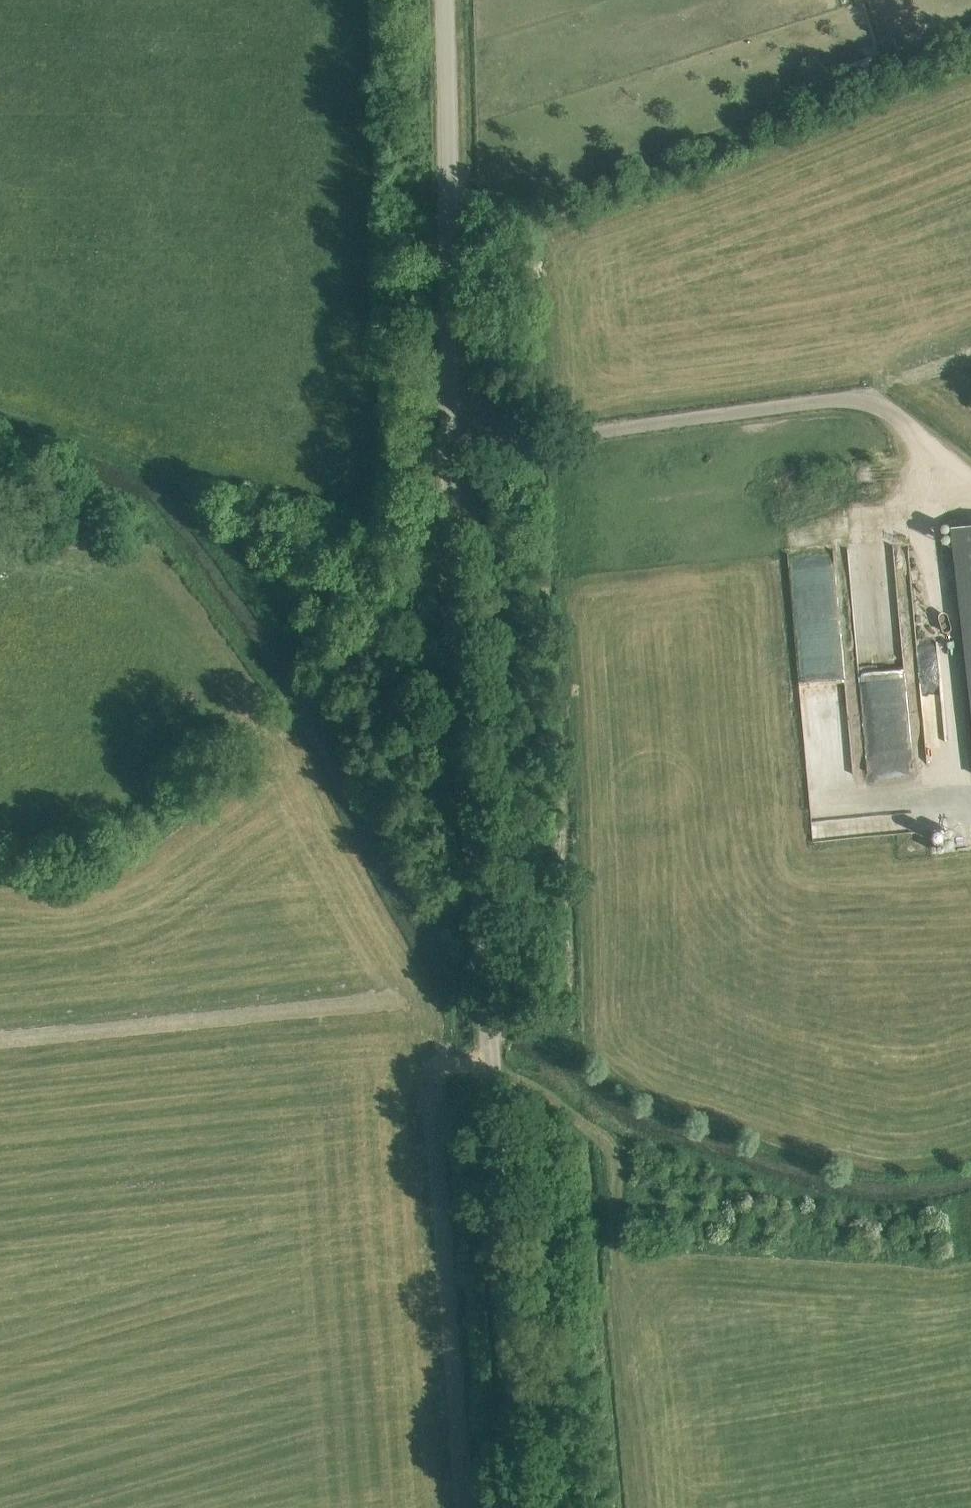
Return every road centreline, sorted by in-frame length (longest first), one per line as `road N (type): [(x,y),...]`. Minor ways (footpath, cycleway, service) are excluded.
road 1 (unclassified): [(517,1507),(438,457),(429,0)]
road 2 (track): [(884,412),(946,489),(970,495)]

